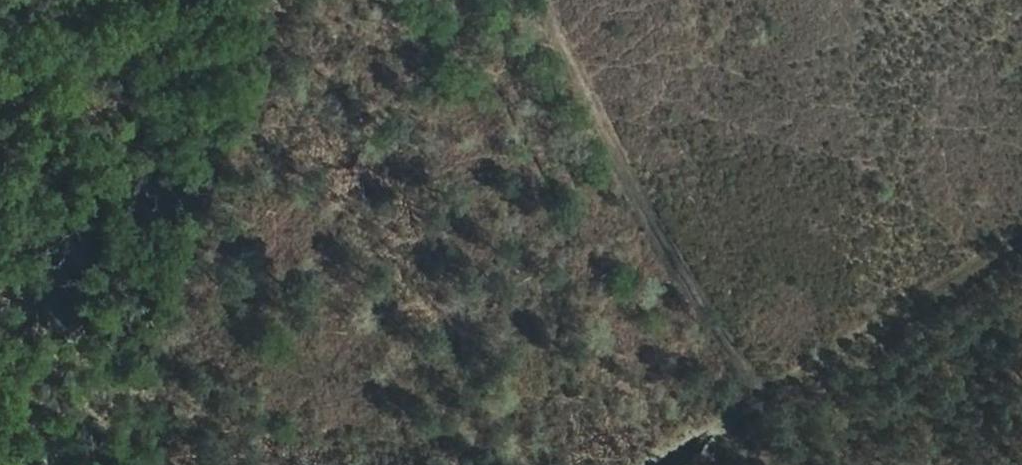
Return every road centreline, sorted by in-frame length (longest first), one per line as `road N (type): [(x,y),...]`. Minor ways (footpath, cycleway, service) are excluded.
road 1 (track): [(811,464),(785,423),(747,400),(661,464)]

